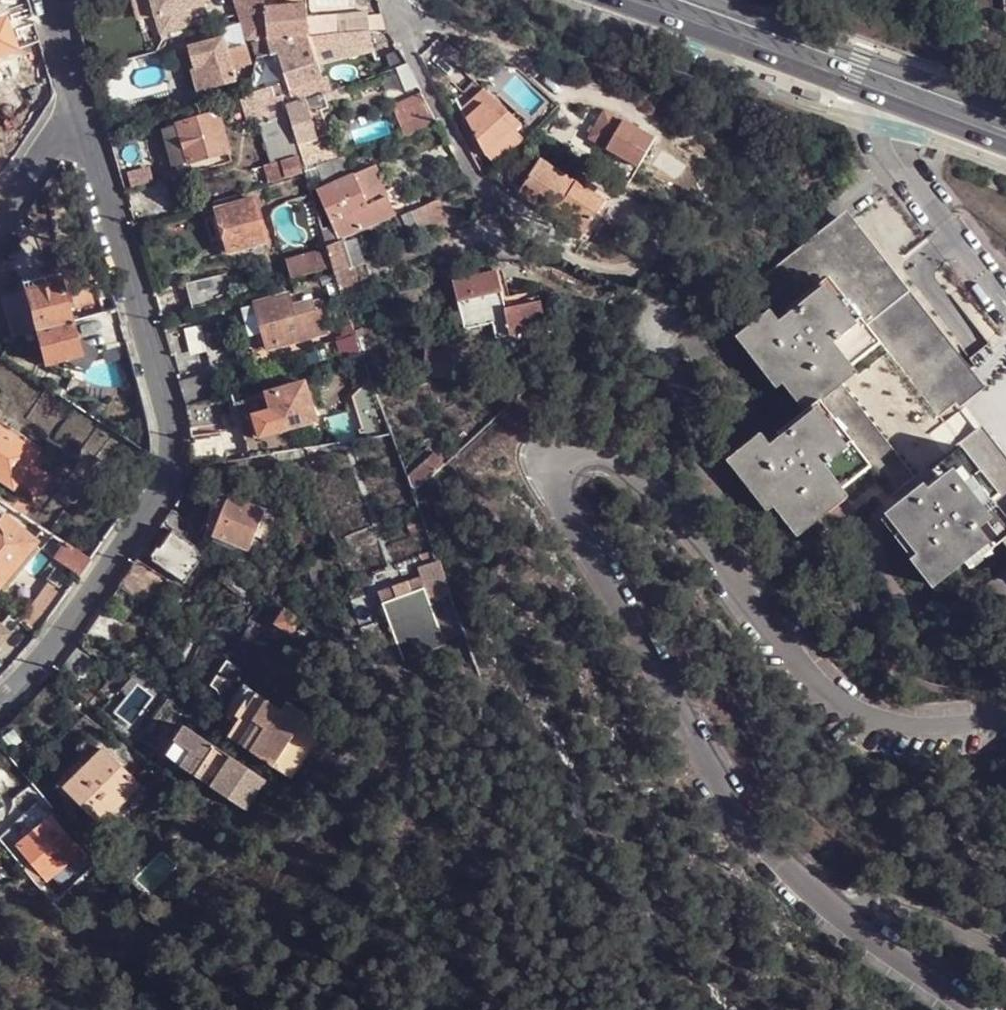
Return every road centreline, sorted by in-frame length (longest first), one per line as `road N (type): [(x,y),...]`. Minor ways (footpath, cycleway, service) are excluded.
road 1 (residential): [(1005,713),(935,727),(862,713),(836,696),(673,509),(625,466),(580,454),(563,464),(567,507),(777,856),(797,875)]
road 2 (residential): [(79,94),(172,425),(172,453),(155,503),(0,706)]
road 3 (primary): [(618,0),(897,97)]
road 4 (residential): [(897,97),(893,148),(1005,296)]
road 5 (residential): [(390,0),(492,210)]
road 6 (residential): [(797,875),(1005,960)]
road 7 (residential): [(797,875),(876,931),(962,1009)]
road 8 (residential): [(79,94),(0,216)]

